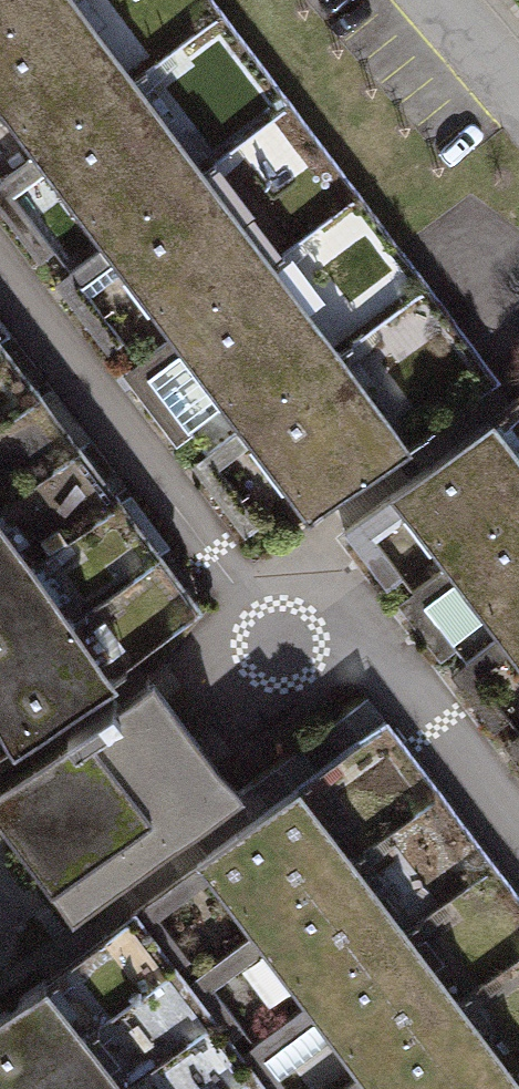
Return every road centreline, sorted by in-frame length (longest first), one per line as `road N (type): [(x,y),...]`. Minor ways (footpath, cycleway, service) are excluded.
road 1 (residential): [(0,262),(252,606),(318,571),(518,838)]
road 2 (residential): [(433,0),(518,107)]

